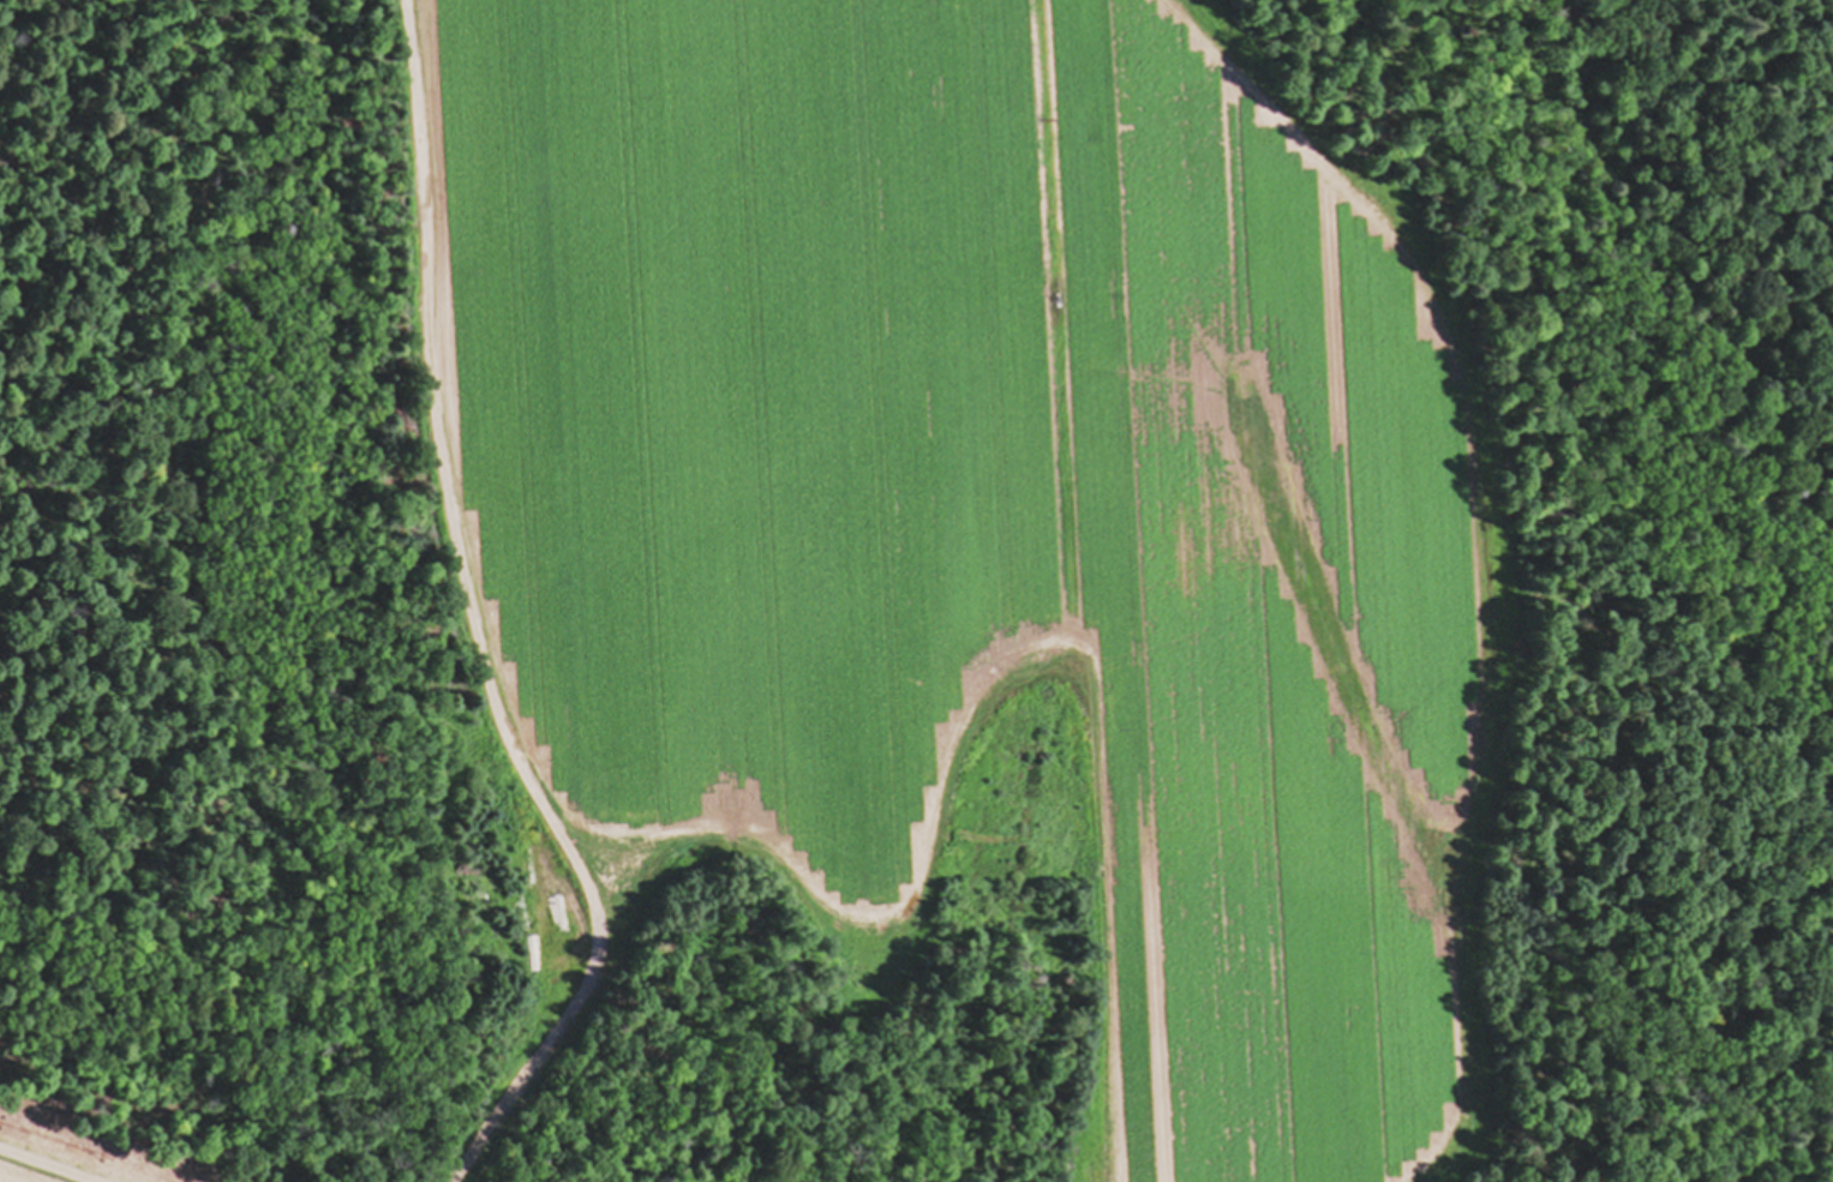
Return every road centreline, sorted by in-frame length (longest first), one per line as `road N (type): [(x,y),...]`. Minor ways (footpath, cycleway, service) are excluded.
road 1 (track): [(451,1181),(588,982),(600,943),(592,892),(510,749),(483,667),(441,456),(404,0)]

